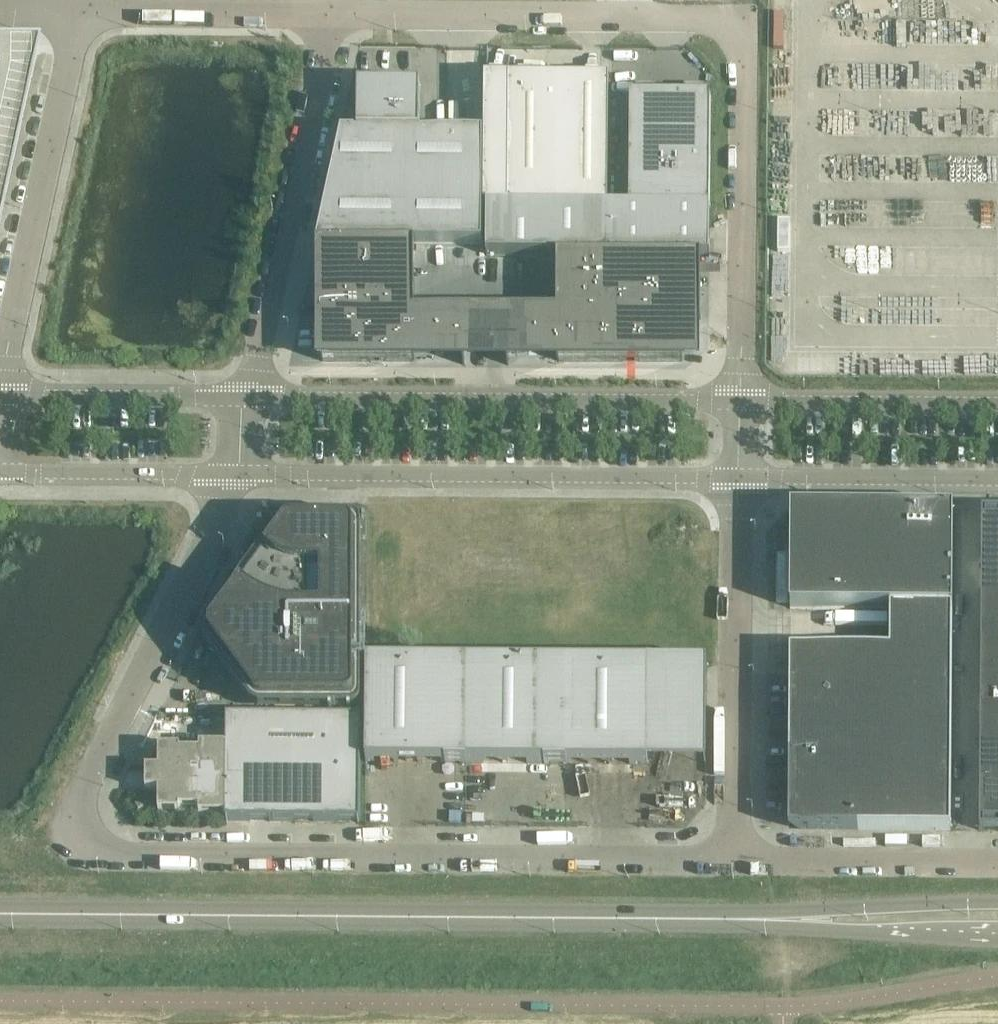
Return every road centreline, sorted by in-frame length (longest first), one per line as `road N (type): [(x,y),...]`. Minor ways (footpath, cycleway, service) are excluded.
road 1 (residential): [(241,475),(67,818),(78,840),(103,855),(736,864)]
road 2 (secondary): [(997,921),(0,916)]
road 3 (unclassified): [(741,405),(744,19),(328,19)]
road 4 (unclassified): [(241,475),(741,478)]
road 5 (unclassified): [(741,405),(249,400)]
road 6 (unclassified): [(249,400),(328,19)]
road 7 (residential): [(736,864),(741,478)]
road 8 (unclassified): [(0,381),(82,14)]
road 9 (residential): [(997,865),(736,864)]
road 10 (unclassified): [(741,478),(997,480)]
road 11 (unclassified): [(997,403),(741,405)]
road 12 (unclassified): [(249,400),(0,400)]
road 13 (unclassified): [(328,19),(82,14)]
road 14 (unclassified): [(0,473),(241,475)]

